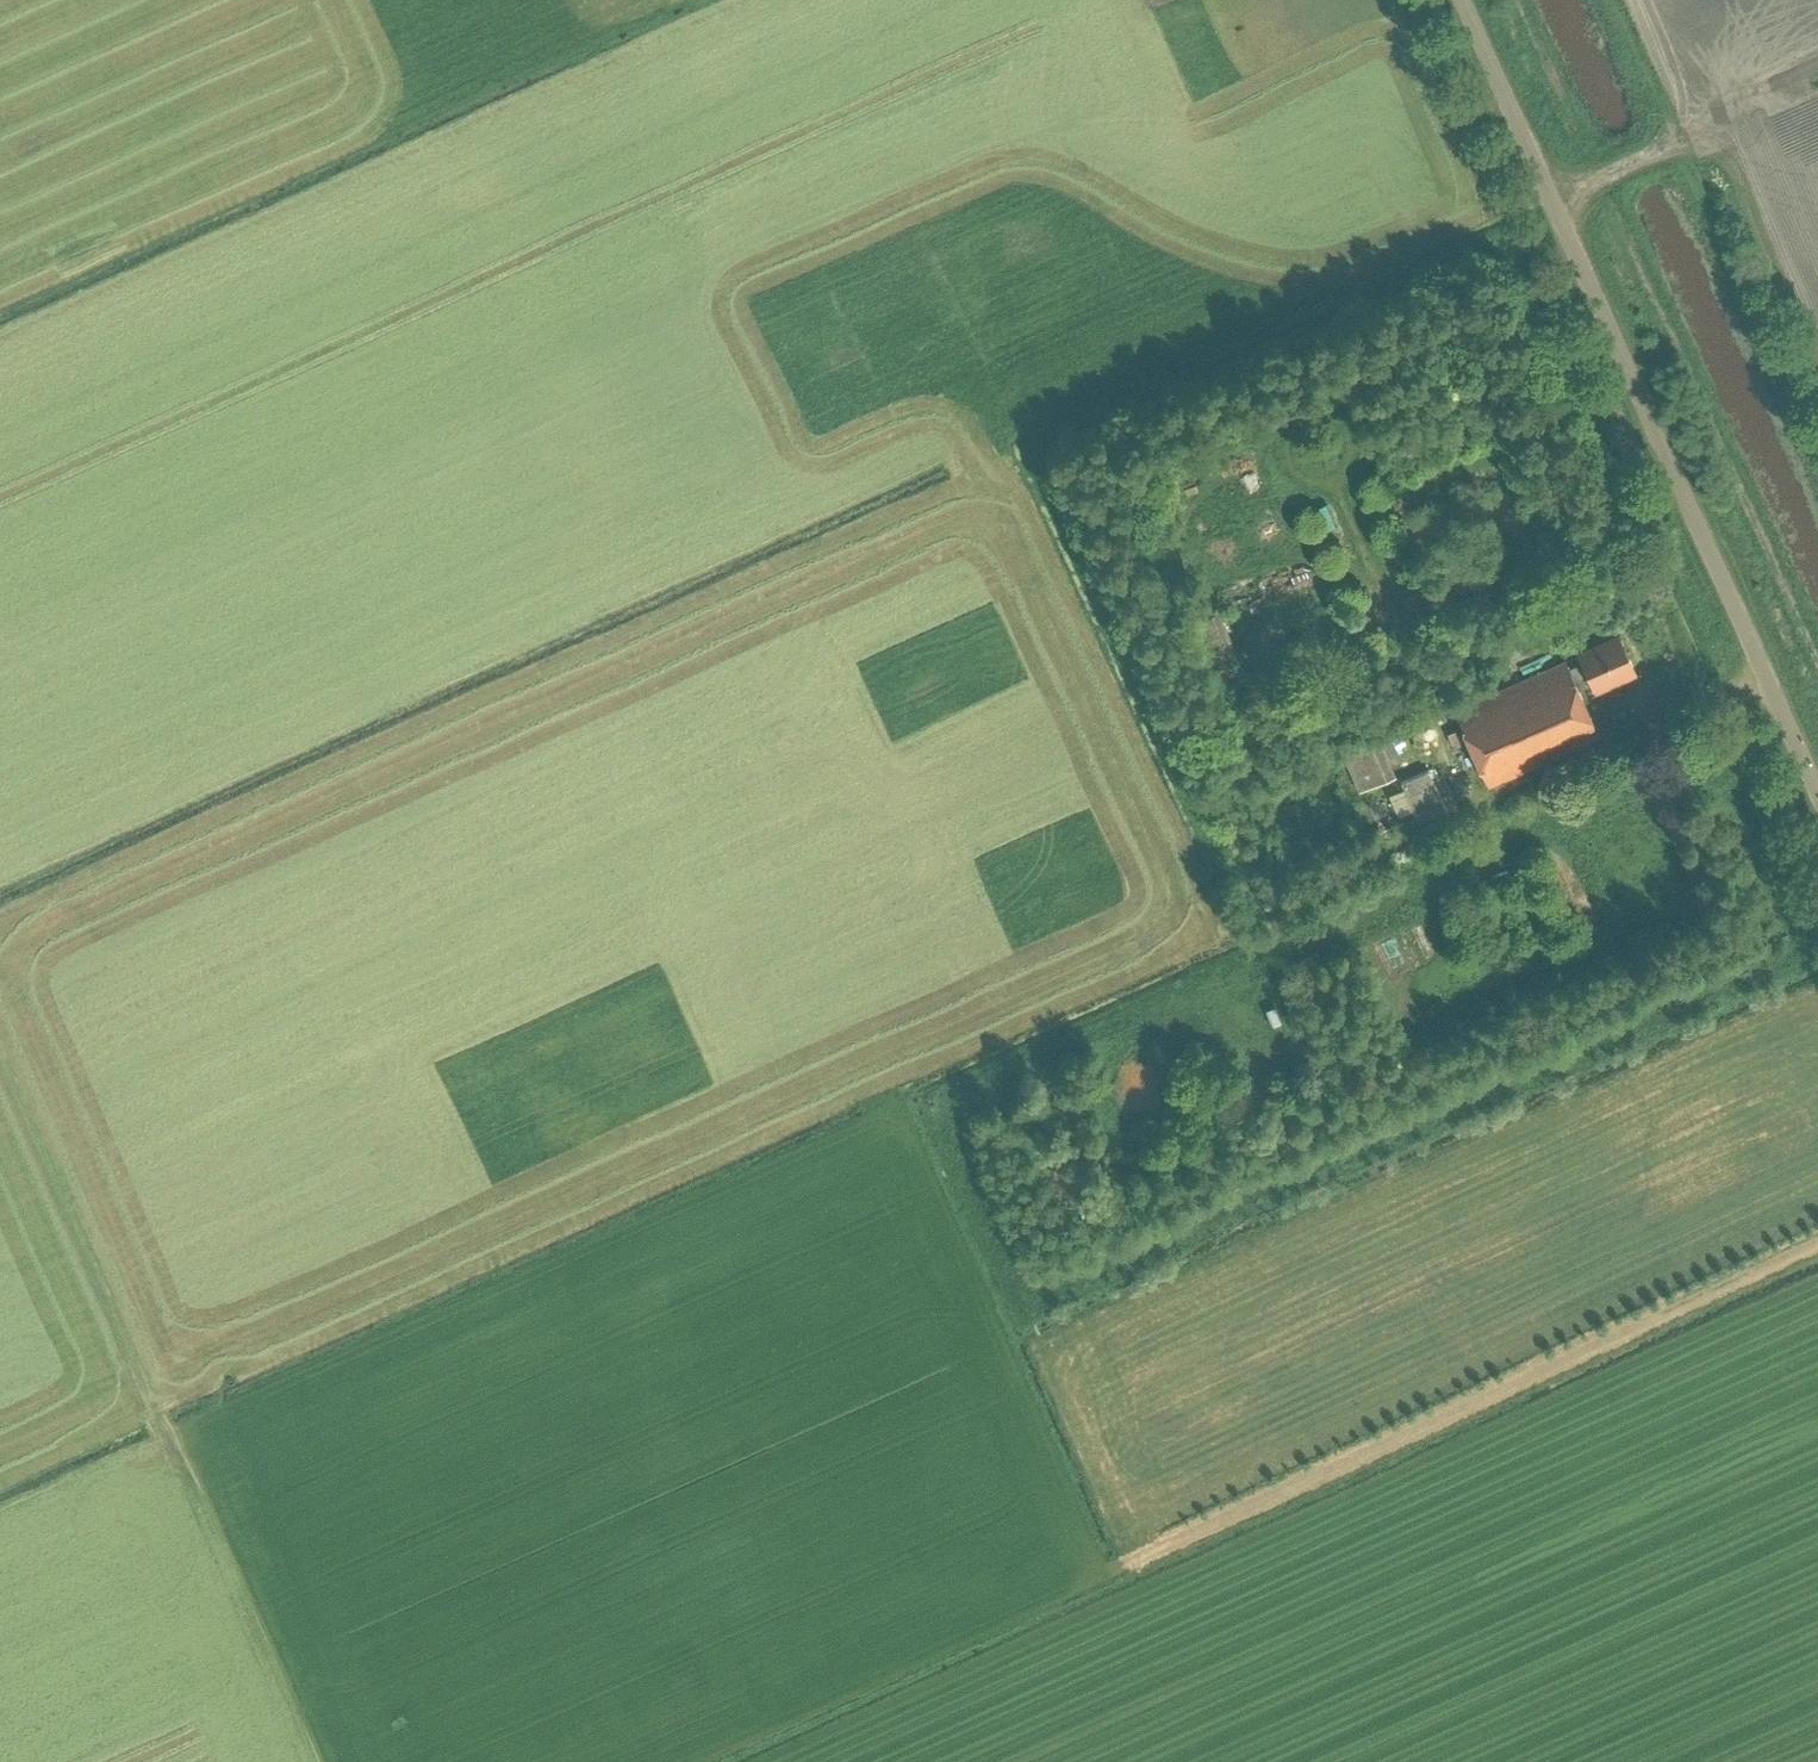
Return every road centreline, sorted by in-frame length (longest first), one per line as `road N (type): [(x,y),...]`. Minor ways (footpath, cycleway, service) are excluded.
road 1 (tertiary): [(1817,801),(1458,0)]
road 2 (track): [(1817,1240),(1165,1544)]
road 3 (track): [(0,1038),(220,1421)]
road 4 (track): [(1548,200),(1659,147),(1696,160),(1717,178),(1817,402)]

